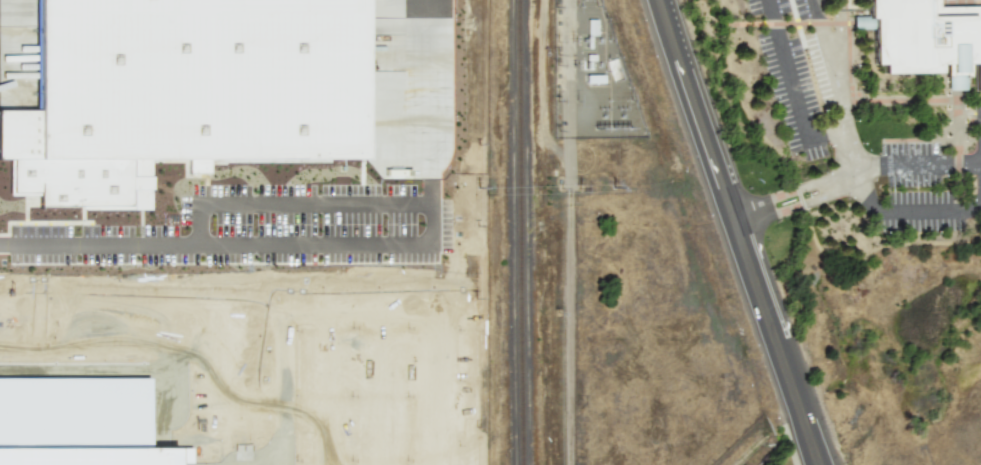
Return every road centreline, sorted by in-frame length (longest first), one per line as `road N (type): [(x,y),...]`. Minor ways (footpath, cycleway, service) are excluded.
road 1 (tertiary): [(659,0),(821,464)]
road 2 (track): [(573,464),(573,191)]

